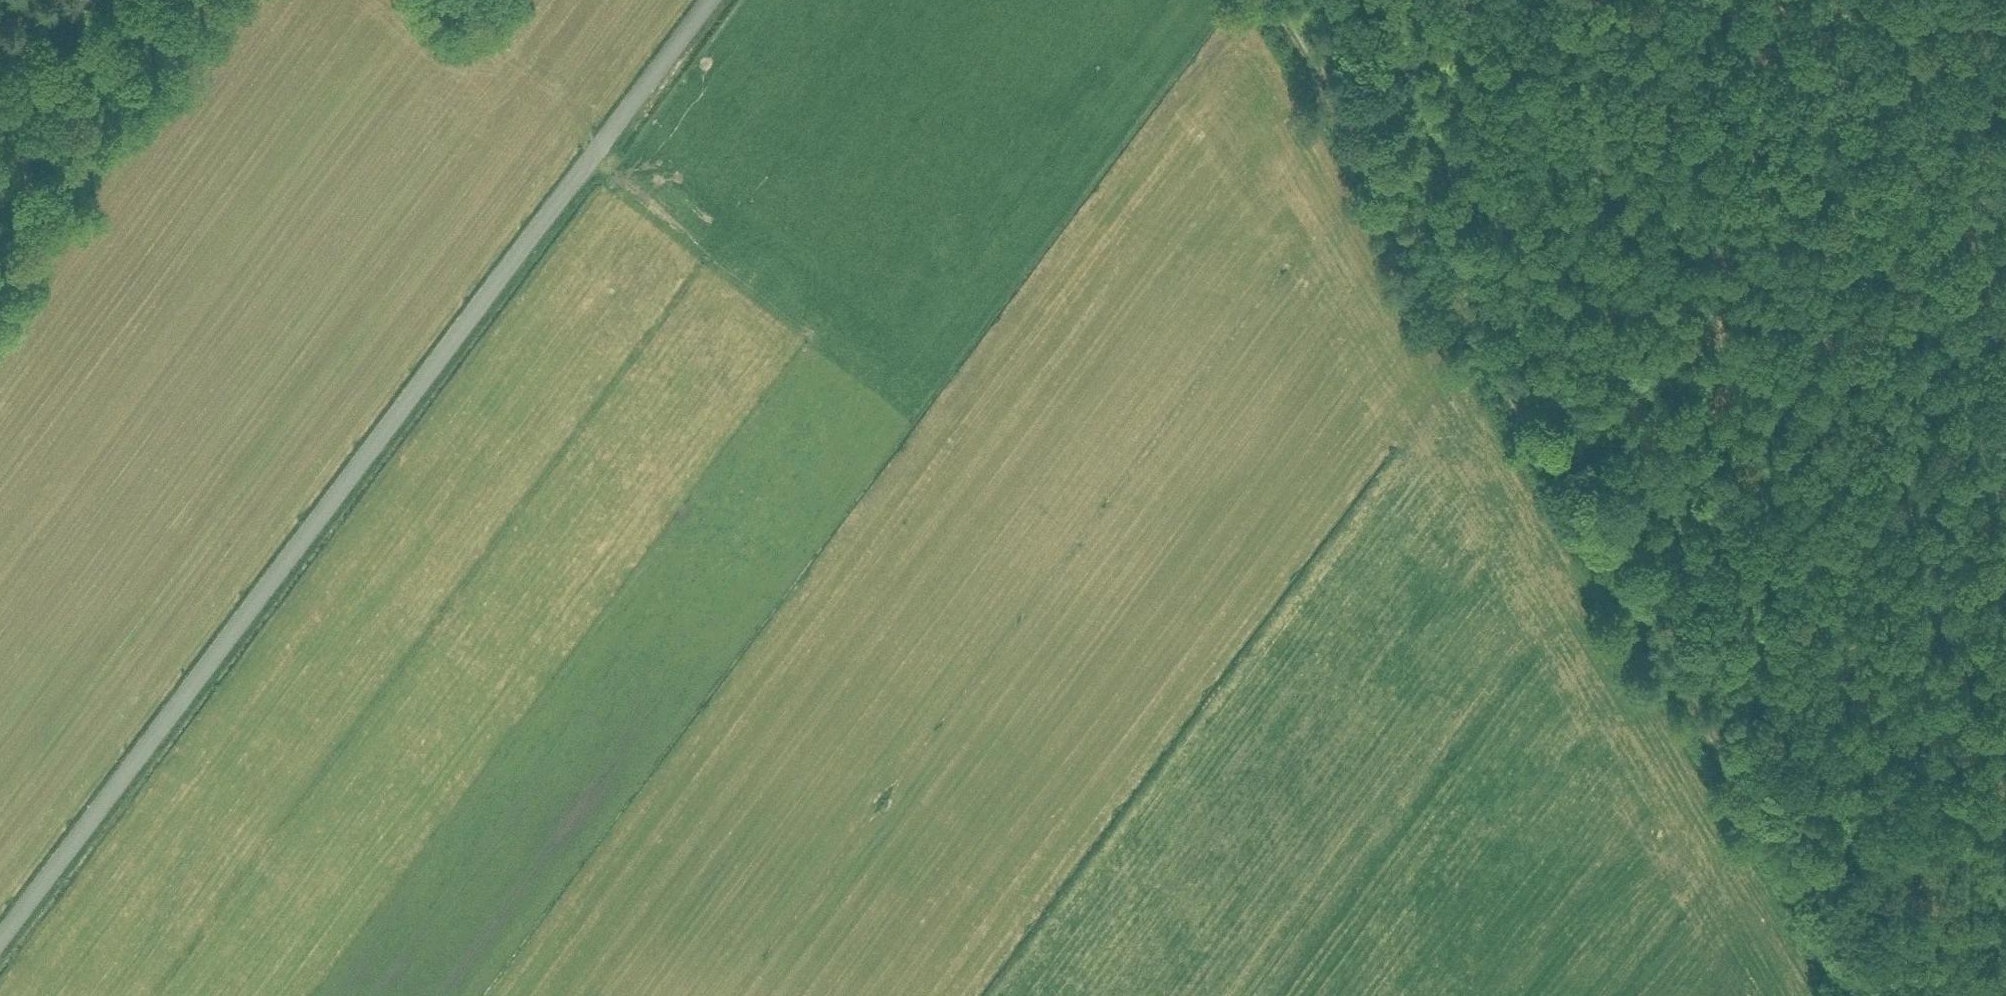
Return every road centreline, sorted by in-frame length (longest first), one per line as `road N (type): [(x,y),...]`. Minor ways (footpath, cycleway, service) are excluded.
road 1 (unclassified): [(0,939),(710,0)]
road 2 (track): [(1860,995),(1269,0)]

